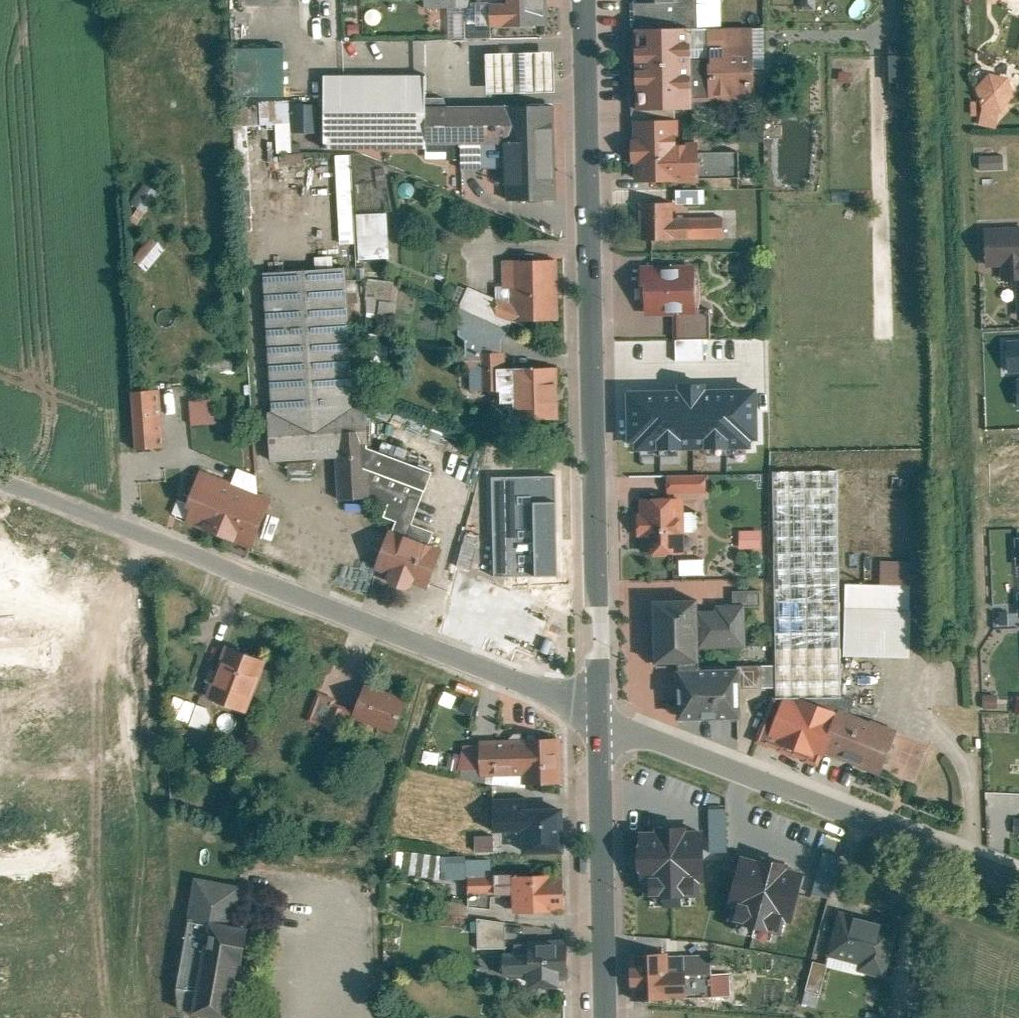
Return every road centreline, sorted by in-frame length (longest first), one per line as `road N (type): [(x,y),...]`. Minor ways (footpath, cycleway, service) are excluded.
road 1 (tertiary): [(583,0),(598,713)]
road 2 (residential): [(598,713),(0,474)]
road 3 (residential): [(598,713),(1018,870)]
road 4 (tertiary): [(598,713),(599,1017)]

